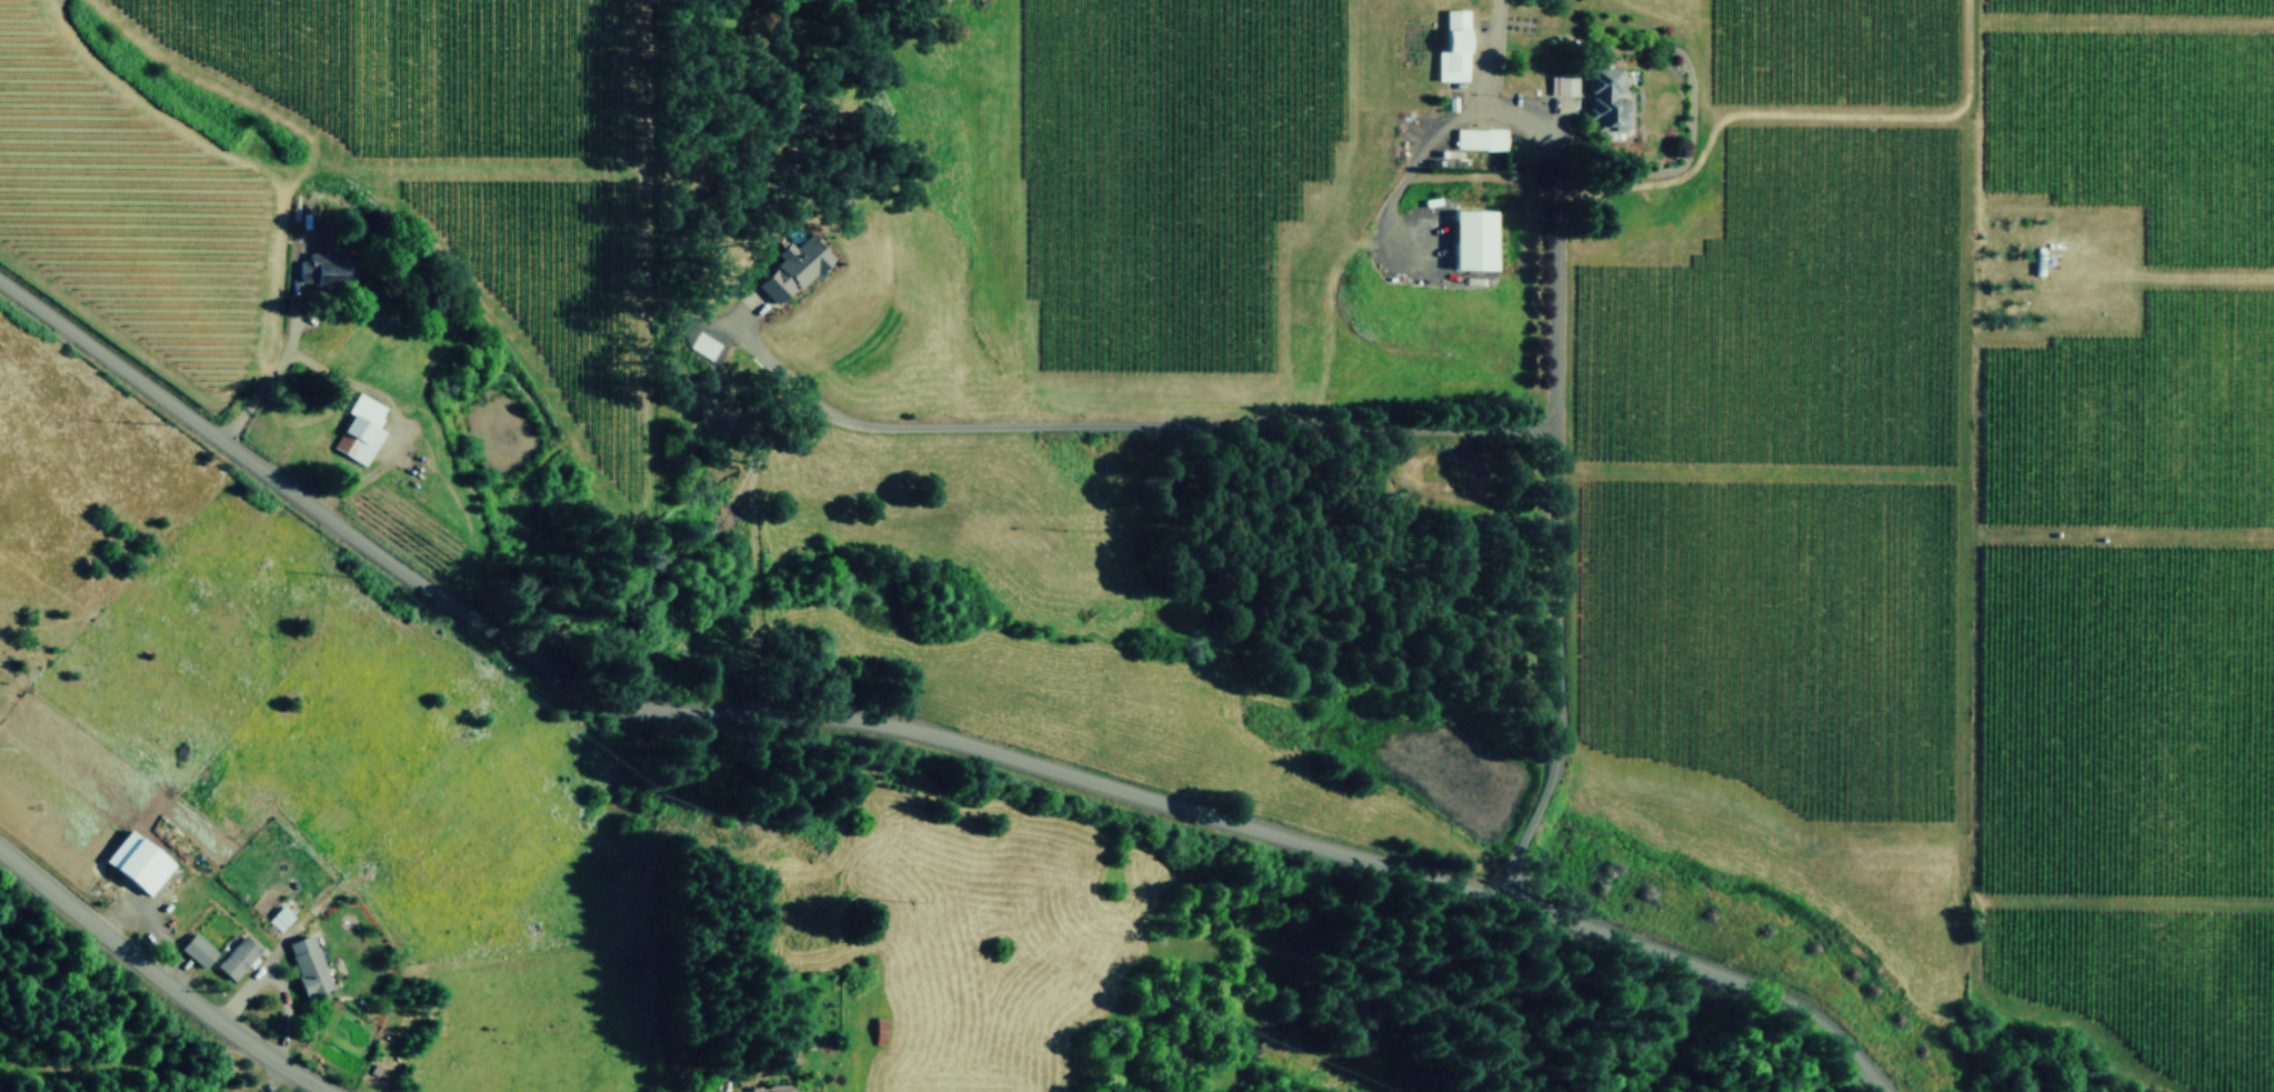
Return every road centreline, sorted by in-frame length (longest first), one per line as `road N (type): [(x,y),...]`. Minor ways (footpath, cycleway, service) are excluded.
road 1 (residential): [(1886,1091),(1799,1003),(1579,919),(831,711),(644,709),(582,691),(482,629),(0,284)]
road 2 (residential): [(330,1091),(217,1024),(0,851)]

